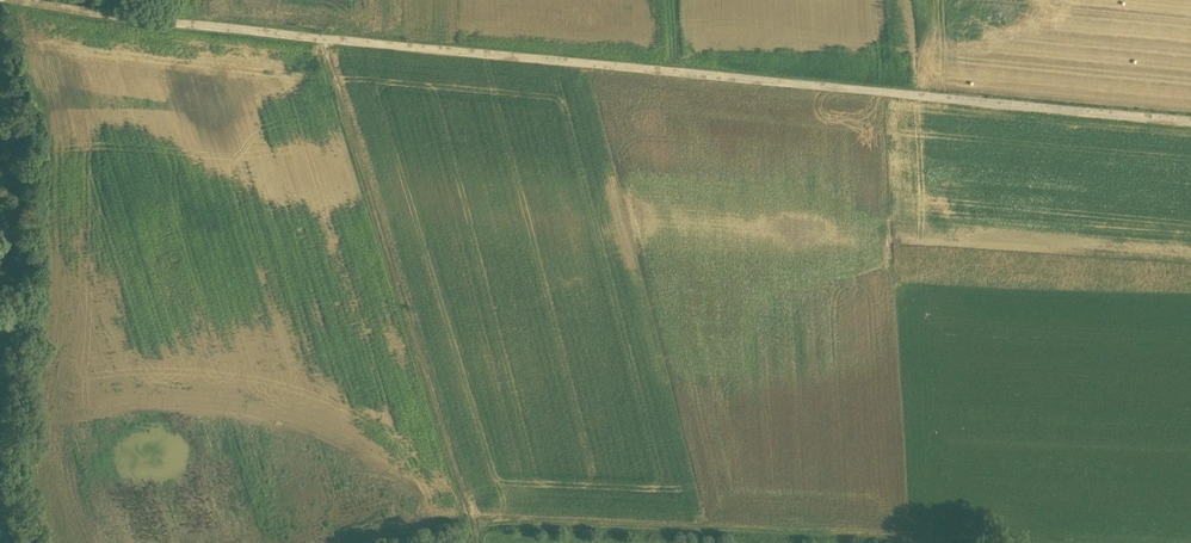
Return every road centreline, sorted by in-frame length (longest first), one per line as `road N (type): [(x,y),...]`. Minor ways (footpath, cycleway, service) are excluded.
road 1 (track): [(1190,124),(0,7)]

